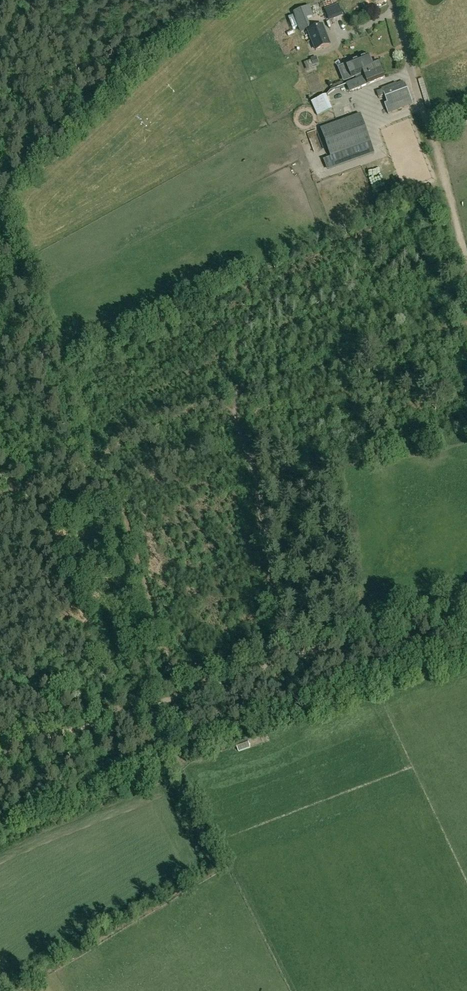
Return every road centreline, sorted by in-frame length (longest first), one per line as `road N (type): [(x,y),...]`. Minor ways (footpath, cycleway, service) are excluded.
road 1 (track): [(0,762),(160,714),(466,598)]
road 2 (track): [(466,324),(233,397),(112,457)]
road 3 (track): [(233,397),(267,417),(298,514),(313,652)]
road 4 (track): [(423,109),(466,266)]

